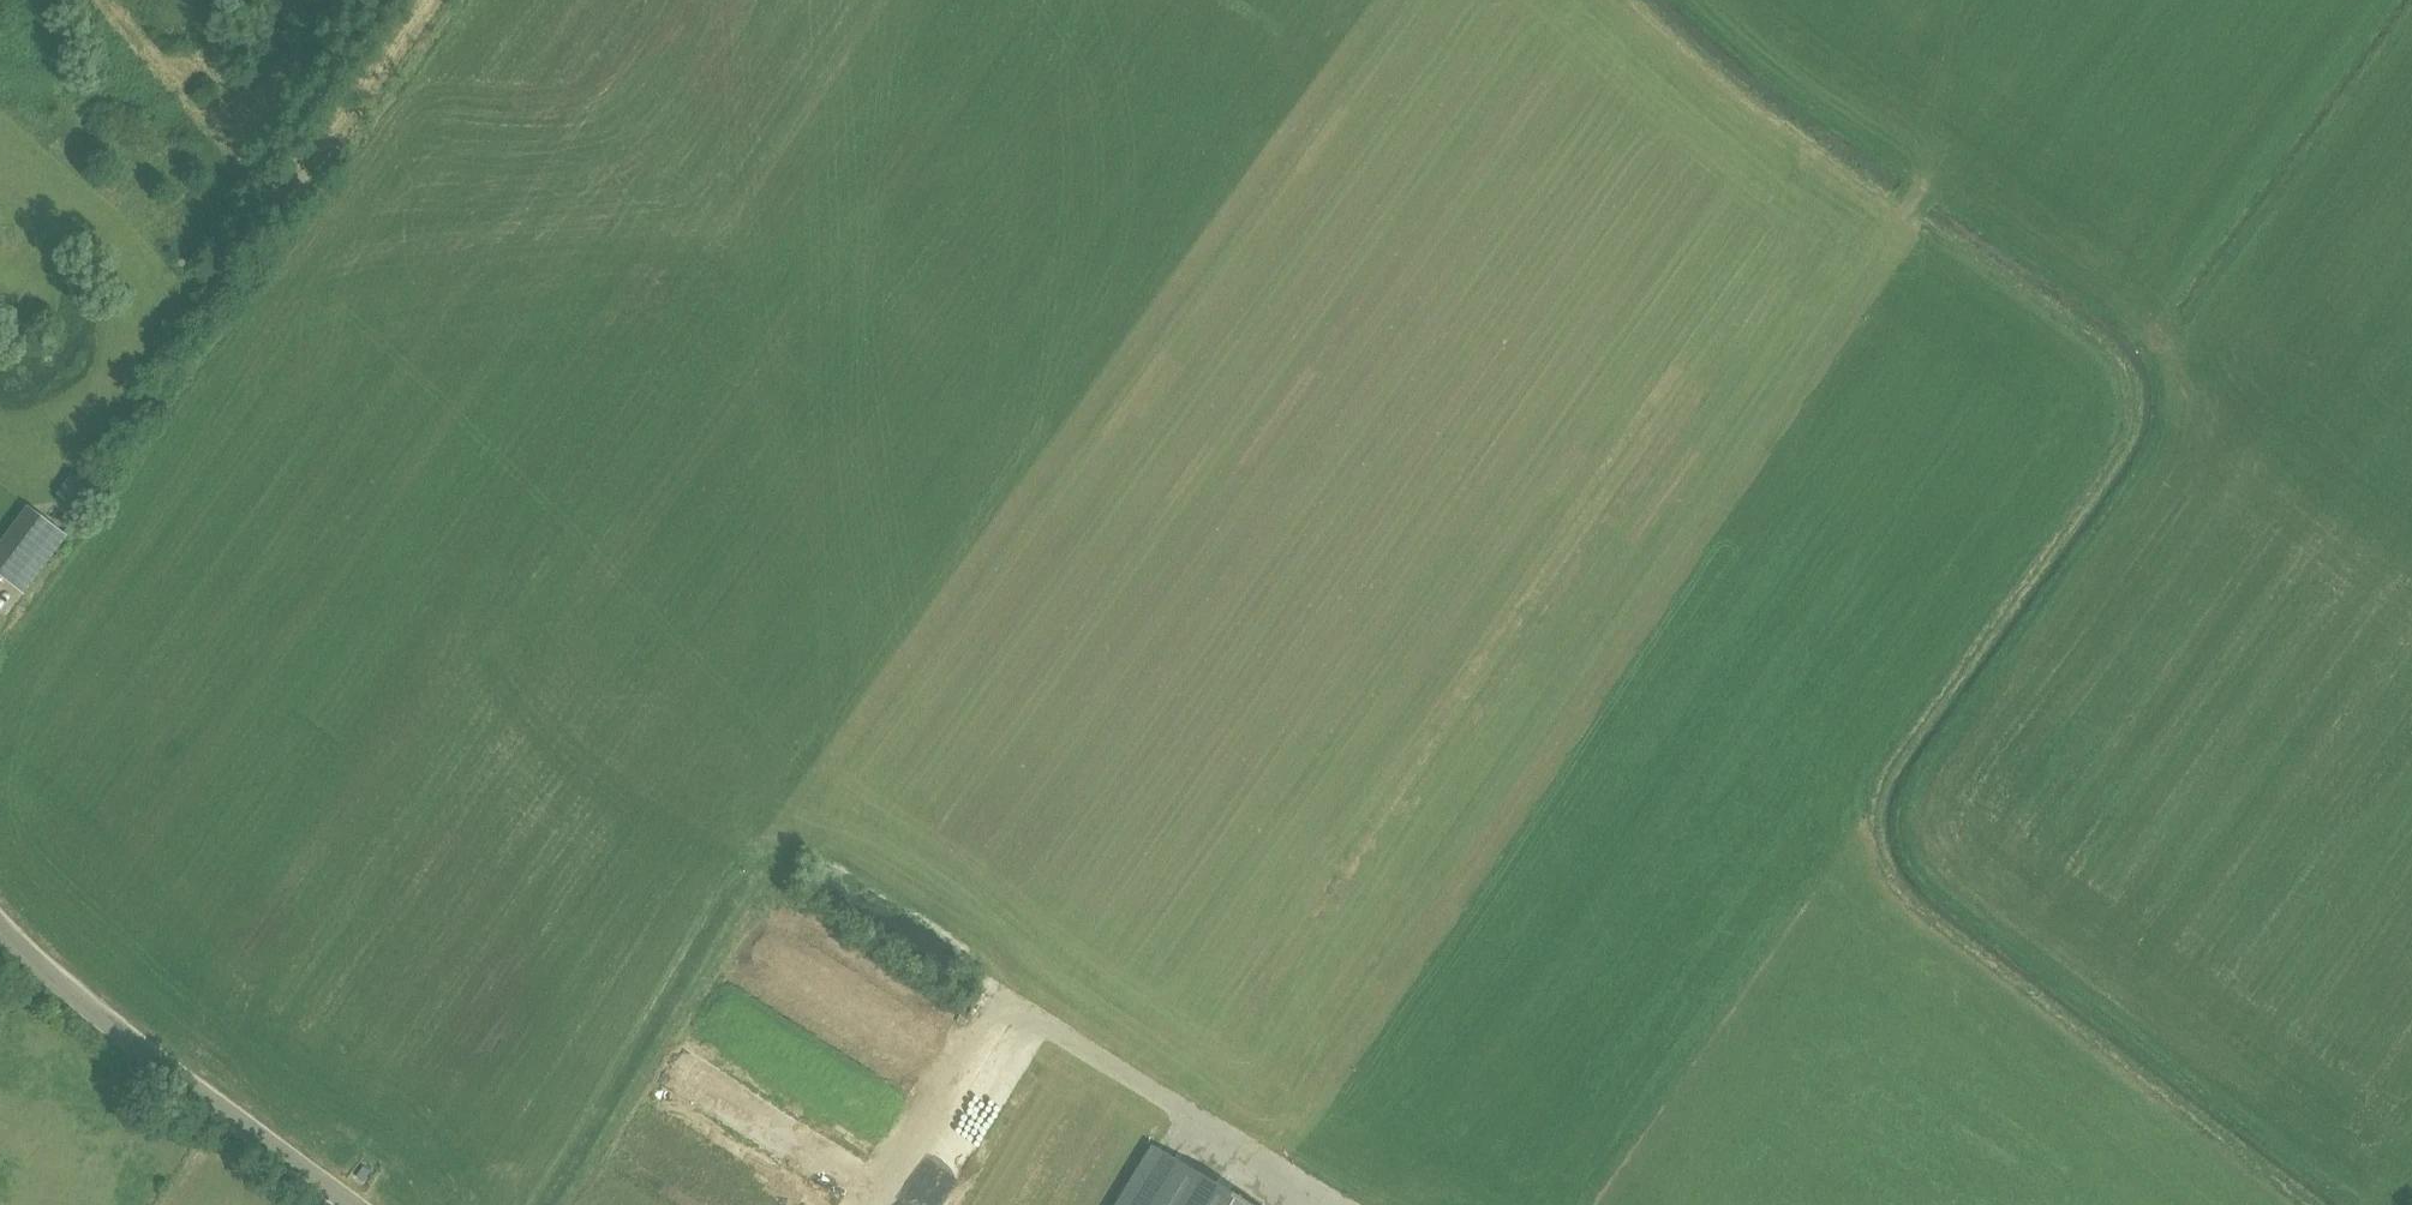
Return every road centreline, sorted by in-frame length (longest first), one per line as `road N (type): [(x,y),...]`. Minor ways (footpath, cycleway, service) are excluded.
road 1 (tertiary): [(347,1204),(59,983),(0,925)]

